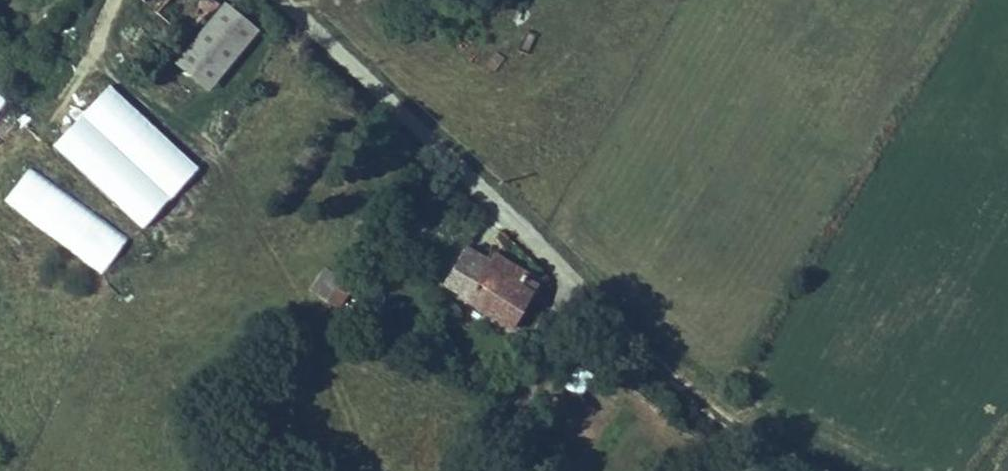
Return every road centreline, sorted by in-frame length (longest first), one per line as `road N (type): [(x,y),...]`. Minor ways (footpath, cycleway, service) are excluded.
road 1 (unclassified): [(277,0),(619,324)]
road 2 (track): [(619,324),(746,428),(814,470)]

